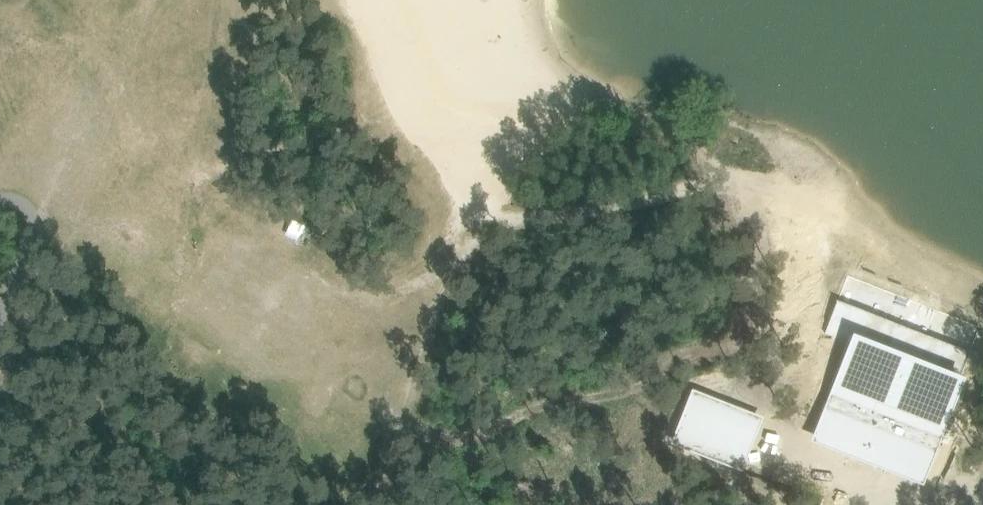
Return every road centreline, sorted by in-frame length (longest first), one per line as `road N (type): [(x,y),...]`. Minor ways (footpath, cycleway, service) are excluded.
road 1 (track): [(489,226),(383,24),(362,0)]
road 2 (track): [(32,232),(135,0)]

